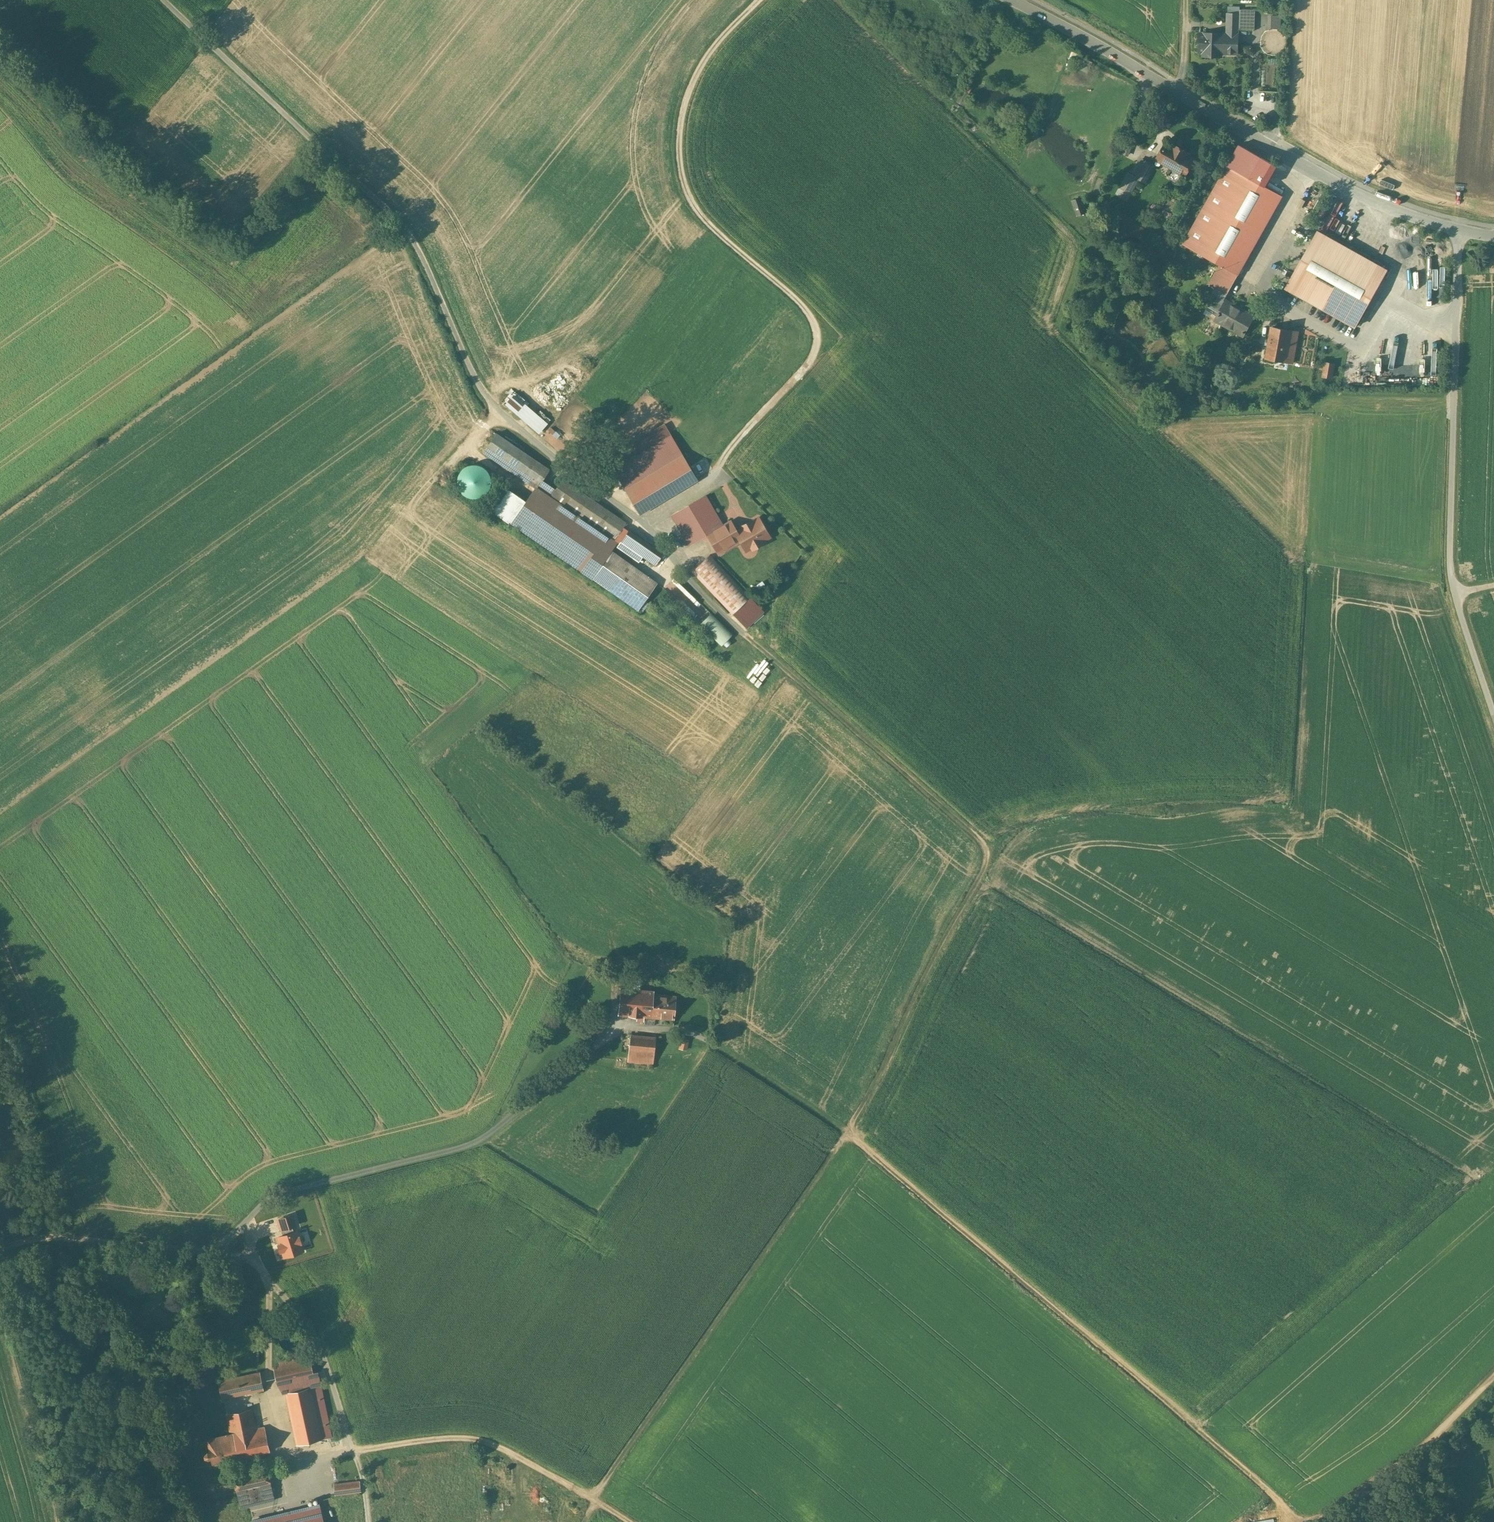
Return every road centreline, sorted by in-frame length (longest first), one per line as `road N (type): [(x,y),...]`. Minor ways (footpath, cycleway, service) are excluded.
road 1 (track): [(594,1499),(834,1150),(987,861),(983,844),(689,576)]
road 2 (unclassified): [(161,0),(403,227),(481,395),(648,526),(689,576)]
road 3 (track): [(1316,1521),(1248,1475),(845,1131),(695,1036)]
road 4 (track): [(760,0),(703,63),(684,101),(679,164),(698,211),(814,321),(817,351),(708,473),(648,526)]
road 5 (unclassified): [(1012,0),(1331,179),(1460,231)]
road 6 (unclassified): [(1460,231),(1451,575),(1493,715)]
road 7 (track): [(629,1521),(483,1442),(441,1438),(352,1451)]
road 8 (track): [(1316,1521),(1416,1452)]

